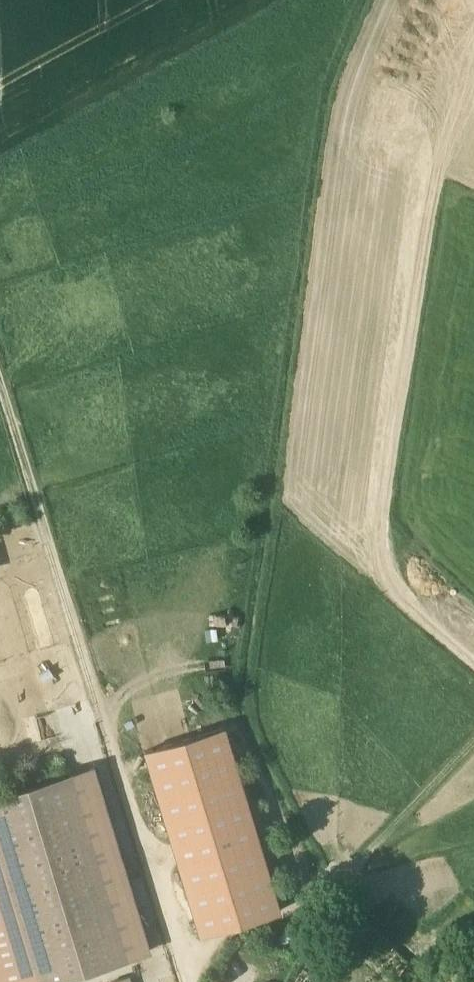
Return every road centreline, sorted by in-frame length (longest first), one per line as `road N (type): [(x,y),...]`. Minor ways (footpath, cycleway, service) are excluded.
road 1 (track): [(0,343),(195,981)]
road 2 (track): [(473,660),(396,585),(443,207),(473,132)]

